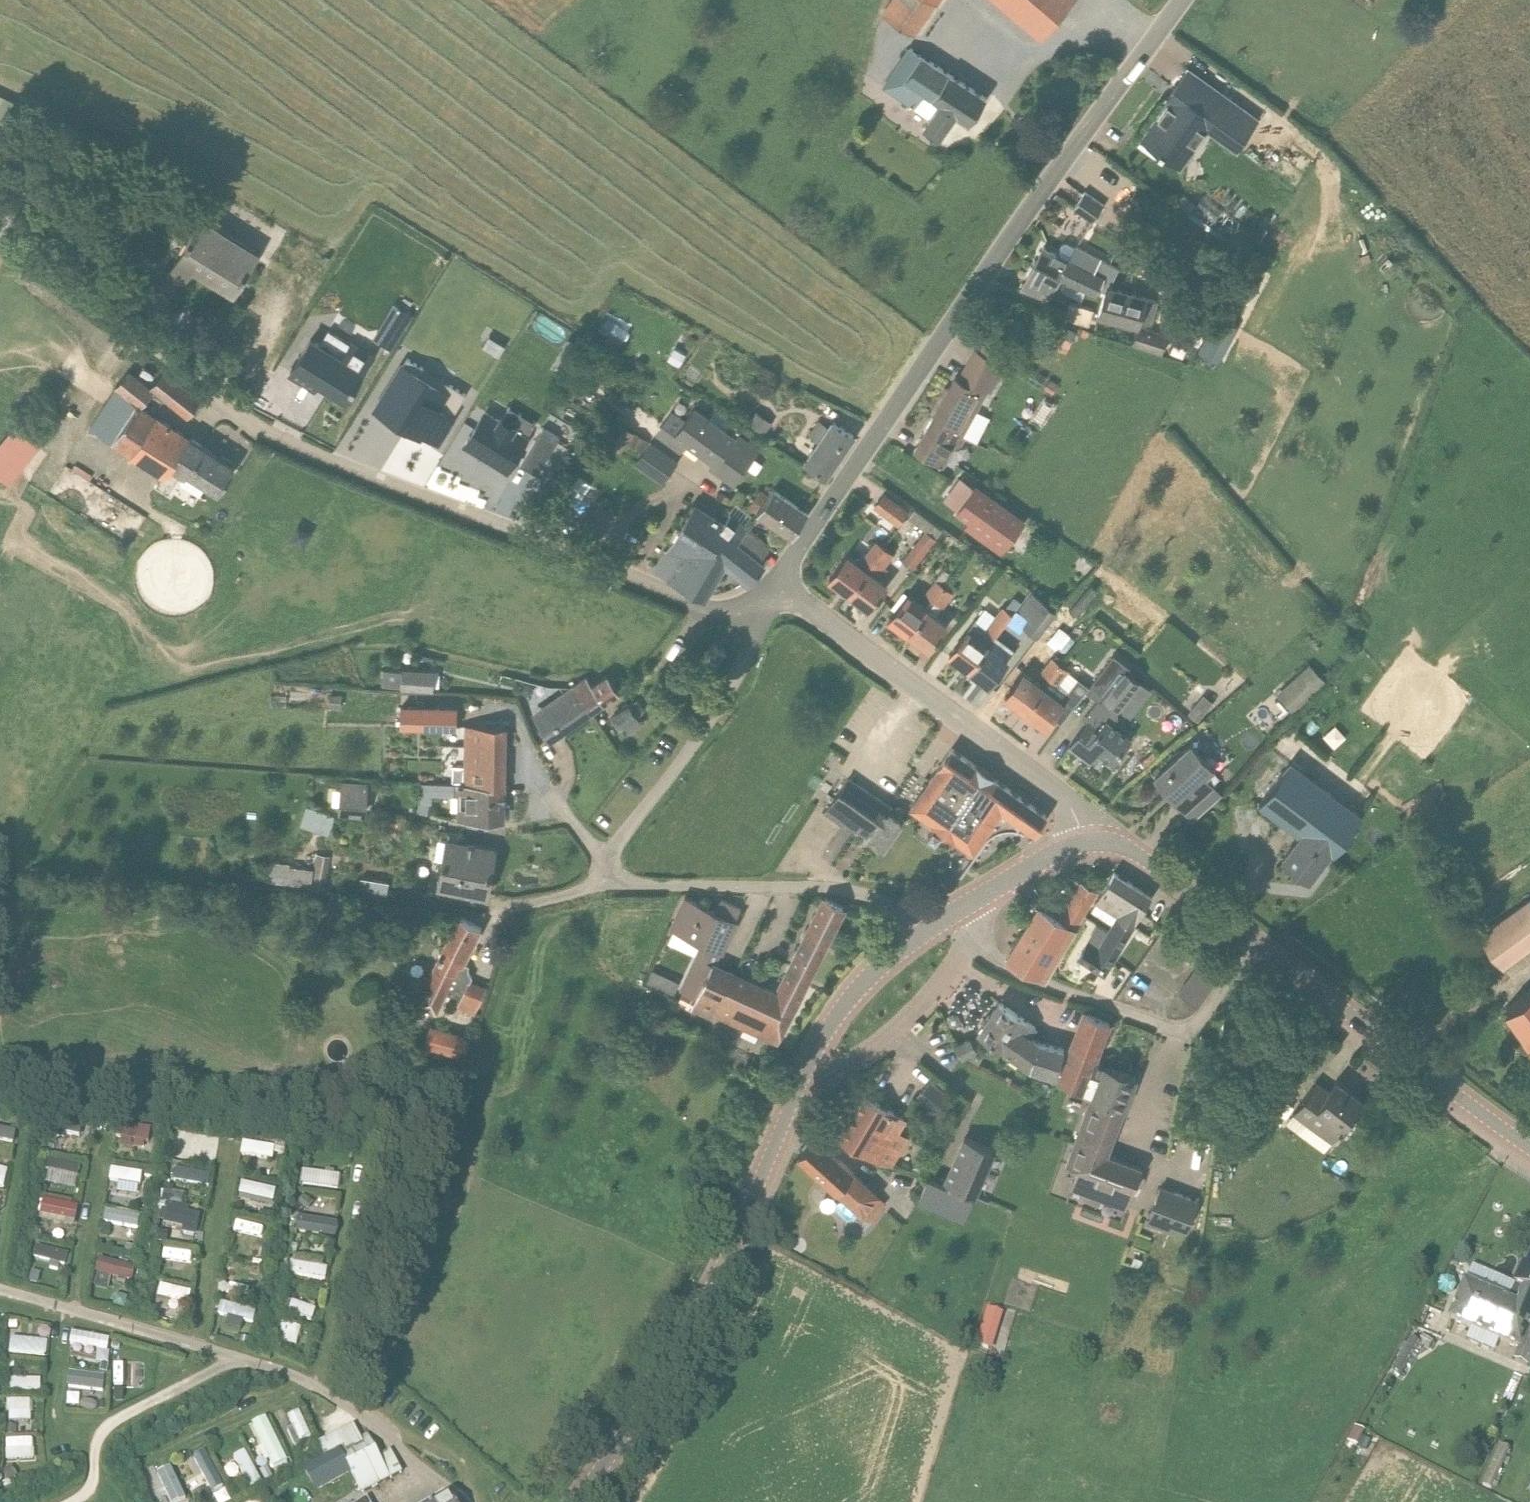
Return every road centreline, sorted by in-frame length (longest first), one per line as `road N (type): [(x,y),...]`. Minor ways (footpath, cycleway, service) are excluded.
road 1 (residential): [(754,609),(711,608),(295,446),(225,406),(0,232)]
road 2 (unclassified): [(775,582),(1180,0)]
road 3 (tertiary): [(574,1501),(717,1276),(803,1079)]
road 4 (unclassified): [(1086,842),(1057,794),(775,582)]
road 5 (residential): [(973,939),(1009,972),(1187,1029),(1255,944)]
road 6 (tertiary): [(1529,1148),(1255,944)]
road 7 (residential): [(917,936),(899,914),(851,892),(610,882)]
road 8 (residential): [(610,882),(612,852),(744,666),(754,609)]
road 9 (residential): [(803,1079),(850,1066),(901,1025),(973,939)]
road 10 (tertiary): [(1255,944),(1125,848),(1086,842)]
road 11 (tertiary): [(803,1079),(839,1011),(917,936)]
road 12 (tertiary): [(955,912),(1086,842)]
road 13 (residential): [(487,938),(503,914),(610,882)]

